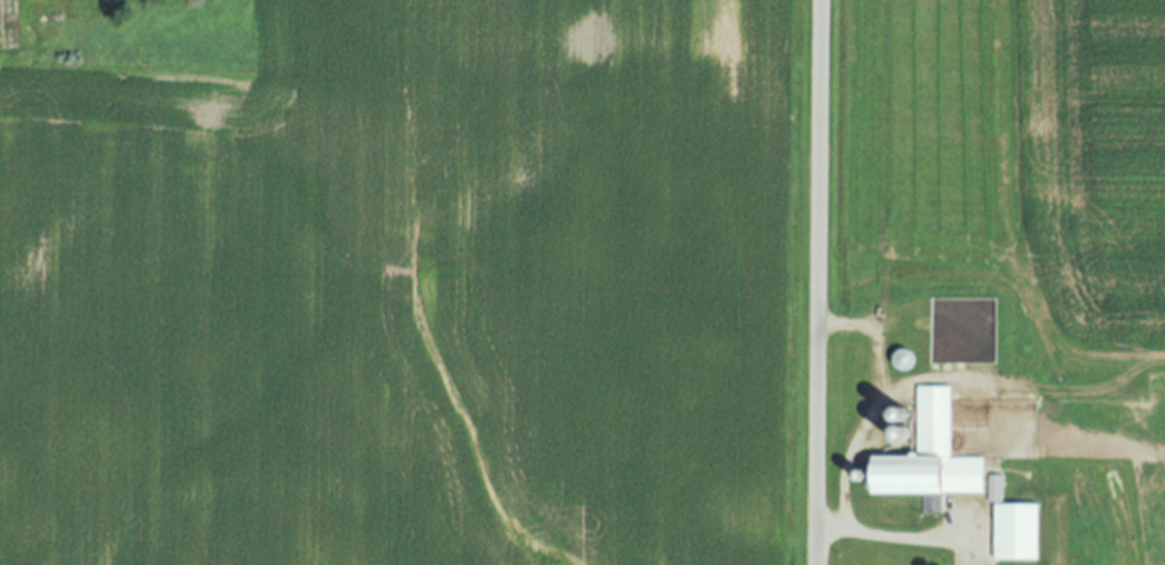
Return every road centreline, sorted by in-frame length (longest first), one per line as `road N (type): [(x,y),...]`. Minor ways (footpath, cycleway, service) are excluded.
road 1 (residential): [(817,564),(819,0)]

